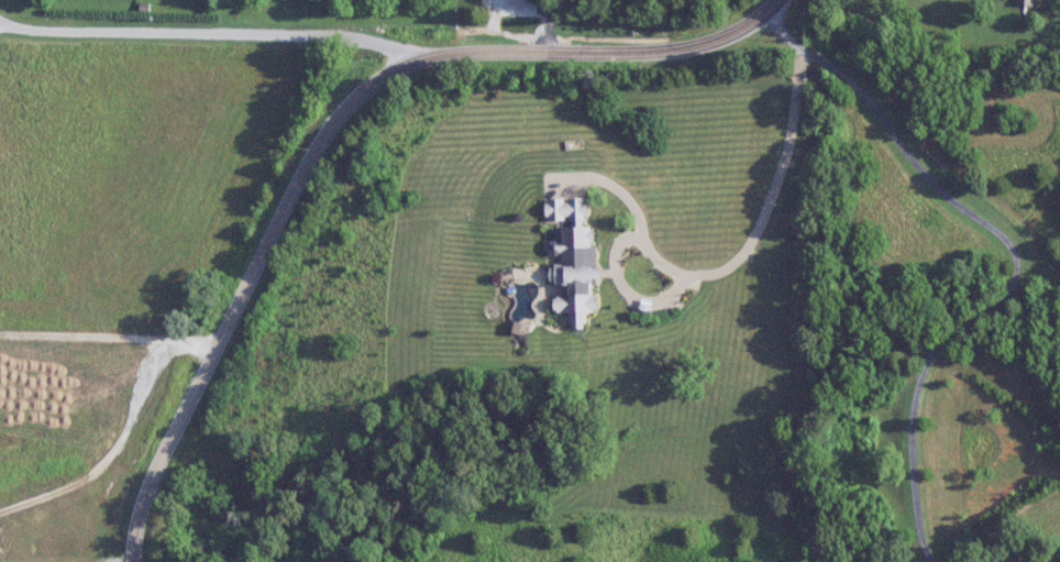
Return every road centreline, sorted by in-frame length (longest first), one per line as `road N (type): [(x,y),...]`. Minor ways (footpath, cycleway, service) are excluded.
road 1 (tertiary): [(781,0),(740,30),(664,49),(416,55),(357,93),(324,140),(155,469),(134,561)]
road 2 (residential): [(416,55),(364,38),(0,26)]

